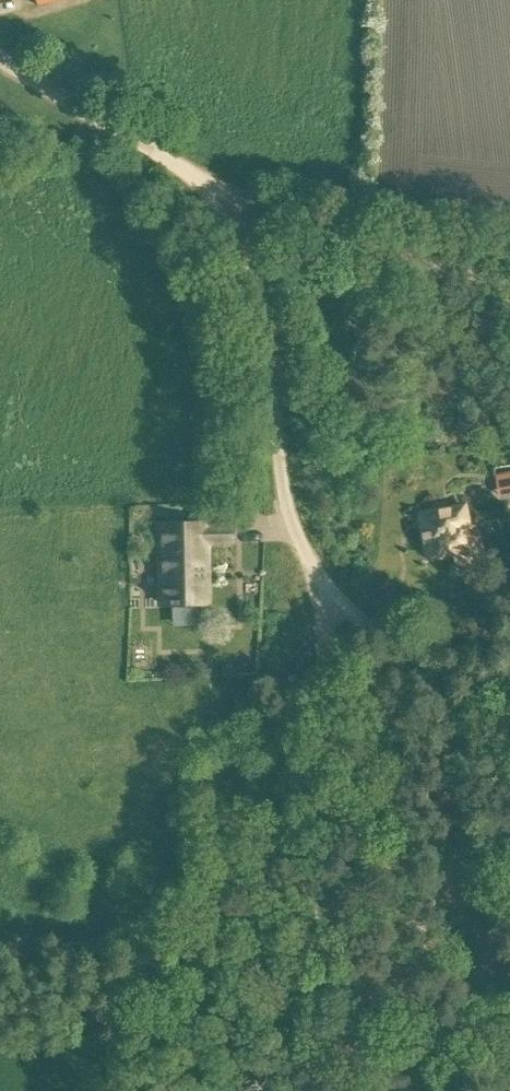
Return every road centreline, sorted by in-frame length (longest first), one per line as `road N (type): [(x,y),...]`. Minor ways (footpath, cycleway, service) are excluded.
road 1 (unclassified): [(509,753),(325,582),(300,540),(246,272),(206,185),(0,58)]
road 2 (track): [(296,1090),(328,741),(325,582)]
road 3 (track): [(509,293),(319,234),(206,185)]

